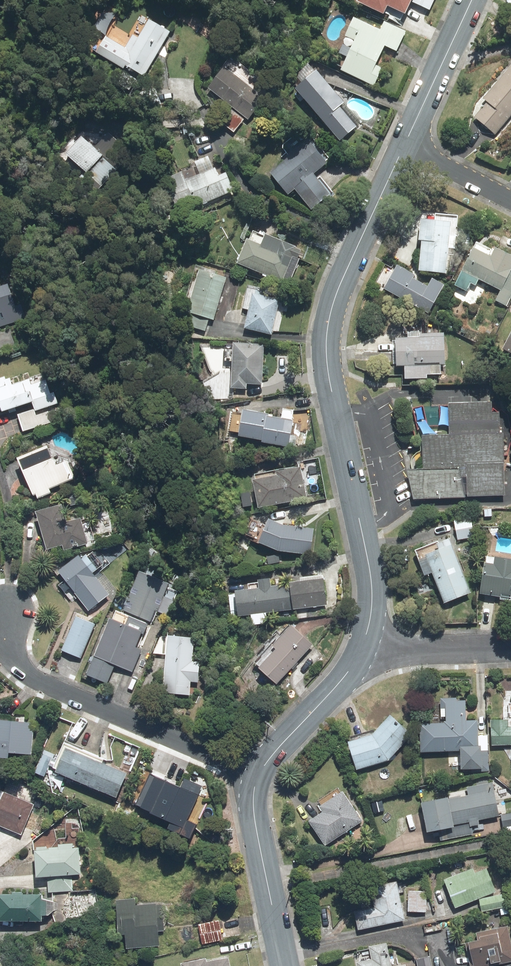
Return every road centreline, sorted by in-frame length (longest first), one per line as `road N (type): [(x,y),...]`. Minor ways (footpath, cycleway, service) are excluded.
road 1 (residential): [(405,146),(327,328),(327,365),(373,586),(360,653)]
road 2 (residential): [(11,596),(12,653),(33,678),(258,777)]
road 3 (residential): [(258,777),(257,827),(285,965)]
road 4 (residential): [(360,653),(258,777)]
road 5 (residential): [(470,0),(405,146)]
road 6 (residential): [(510,649),(360,653)]

